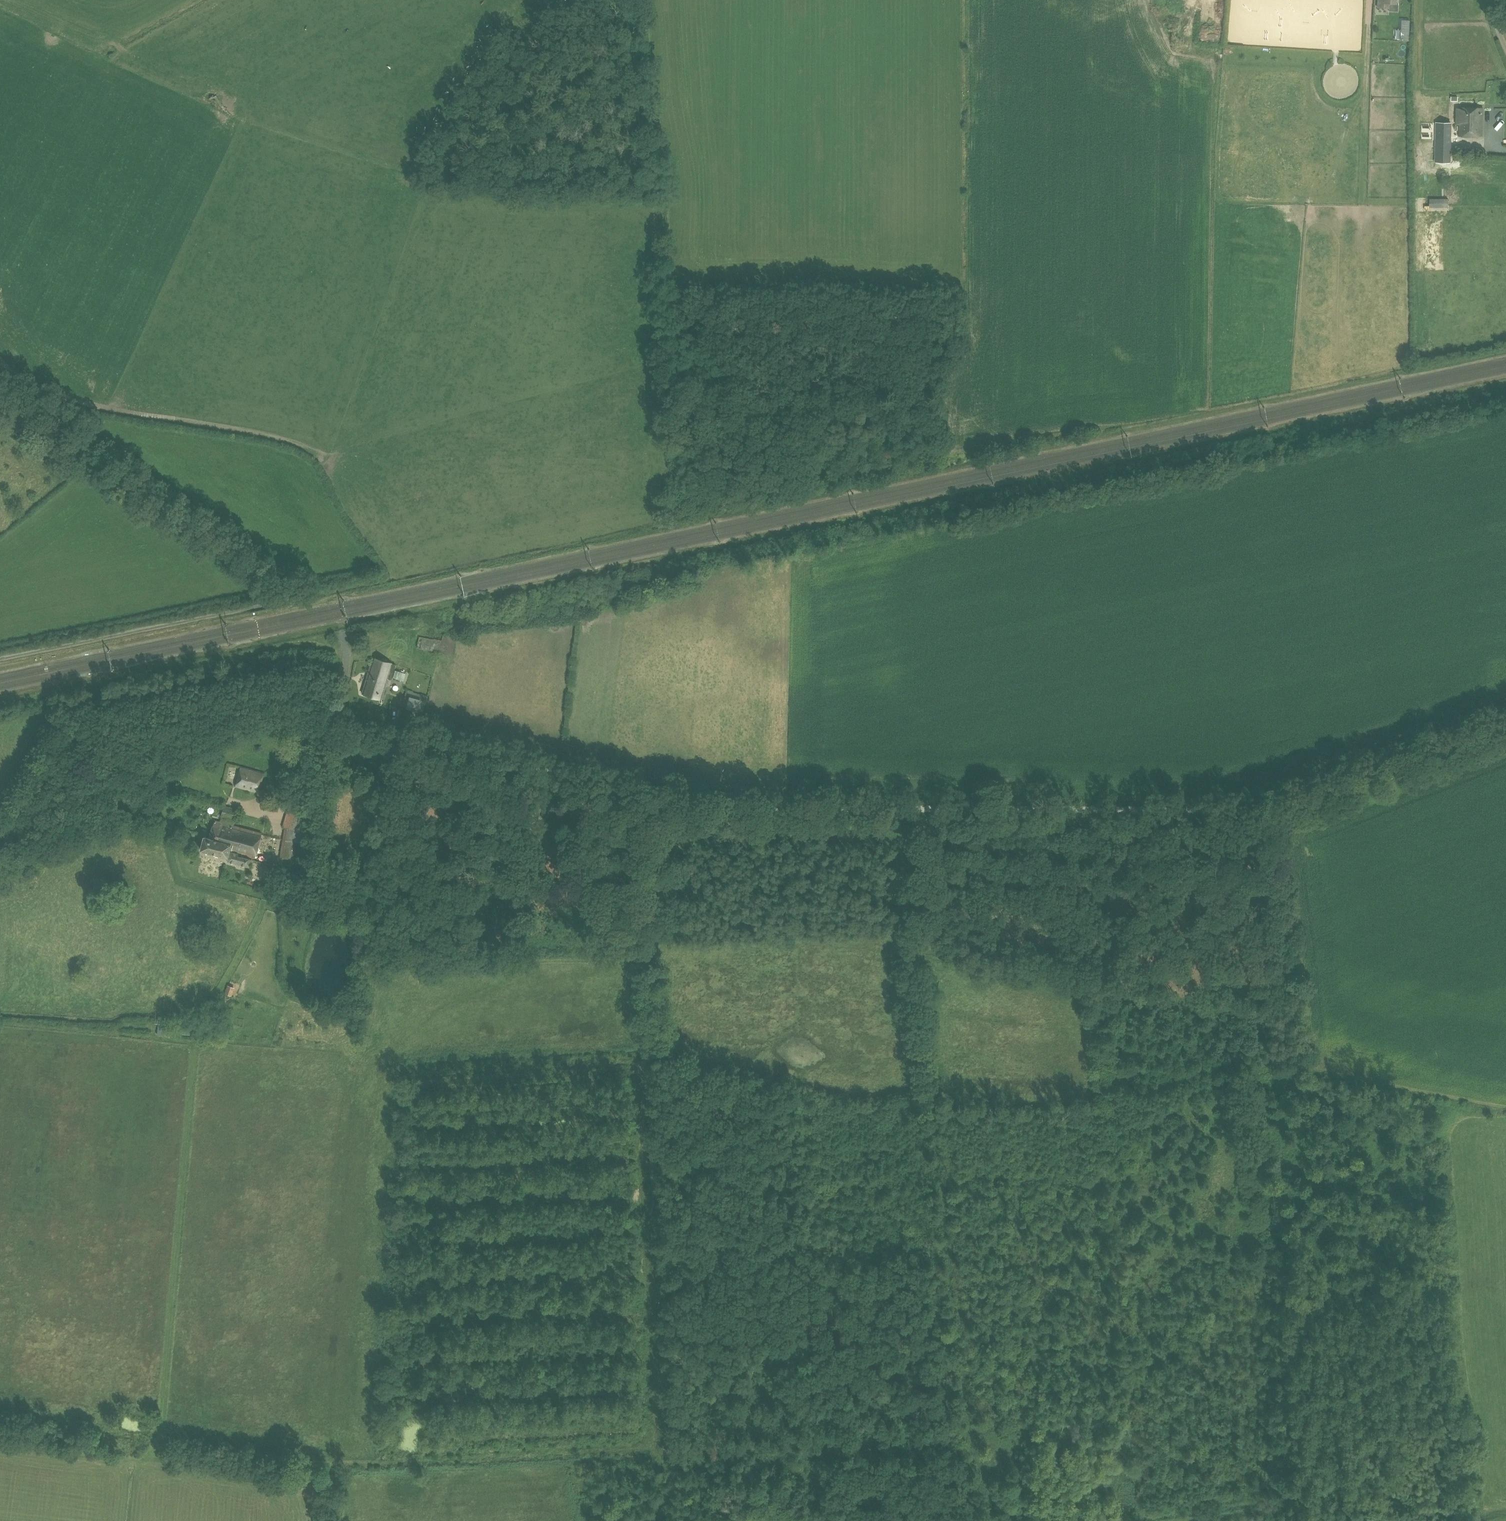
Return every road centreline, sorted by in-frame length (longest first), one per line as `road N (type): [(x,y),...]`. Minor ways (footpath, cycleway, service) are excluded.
road 1 (track): [(1505,727),(1257,809),(735,817),(615,794),(378,727),(275,714),(168,762),(155,772),(137,816),(165,833),(177,882),(233,897)]
road 2 (track): [(0,1445),(312,1487),(318,1520)]
road 3 (track): [(289,590),(0,400)]
road 4 (track): [(143,801),(101,797),(61,815),(0,867)]
road 5 (track): [(173,1005),(168,958),(182,883)]

